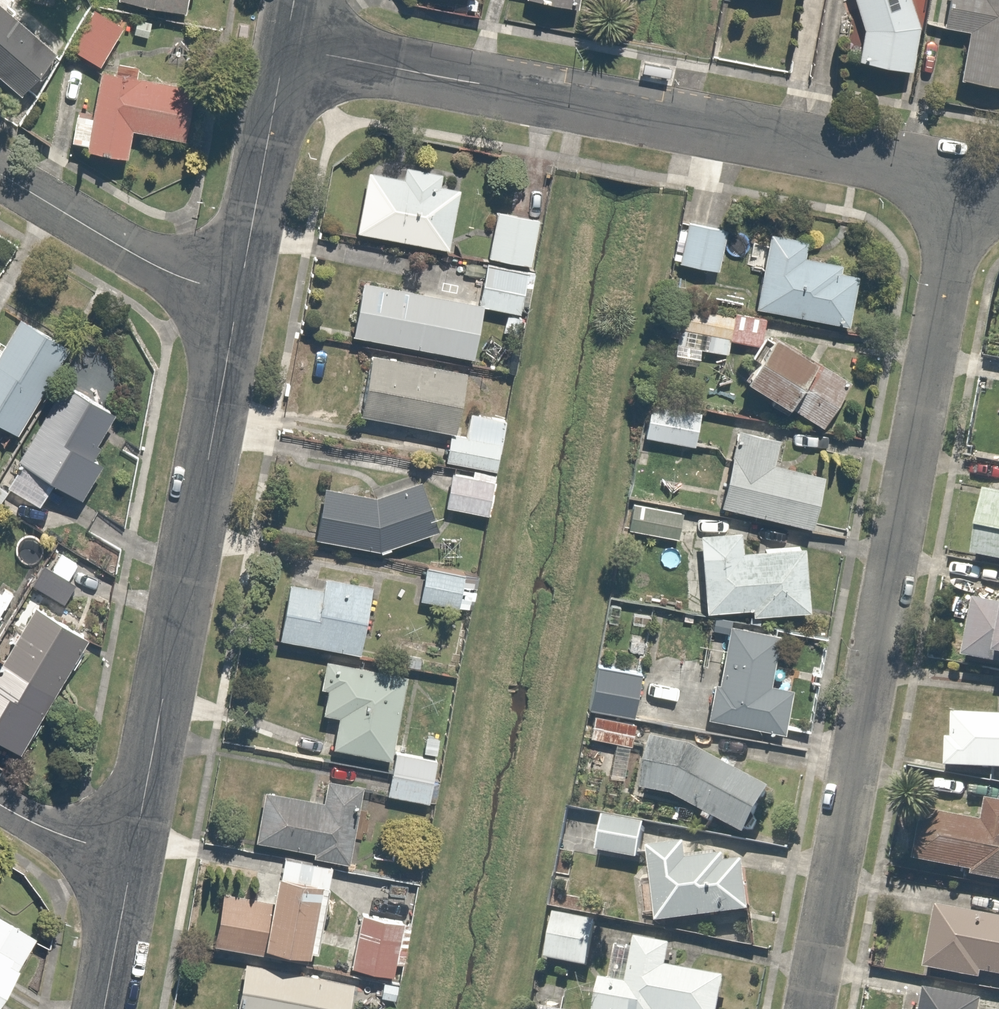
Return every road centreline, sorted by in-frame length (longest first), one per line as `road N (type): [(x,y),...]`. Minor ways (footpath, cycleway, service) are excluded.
road 1 (residential): [(810,1008),(967,174)]
road 2 (residential): [(287,49),(967,174)]
road 3 (residential): [(241,295),(133,854)]
road 4 (residential): [(0,174),(174,275),(241,295)]
road 5 (residential): [(287,49),(241,295)]
road 6 (residential): [(133,854),(105,1008)]
road 7 (residential): [(0,804),(38,826),(133,854)]

